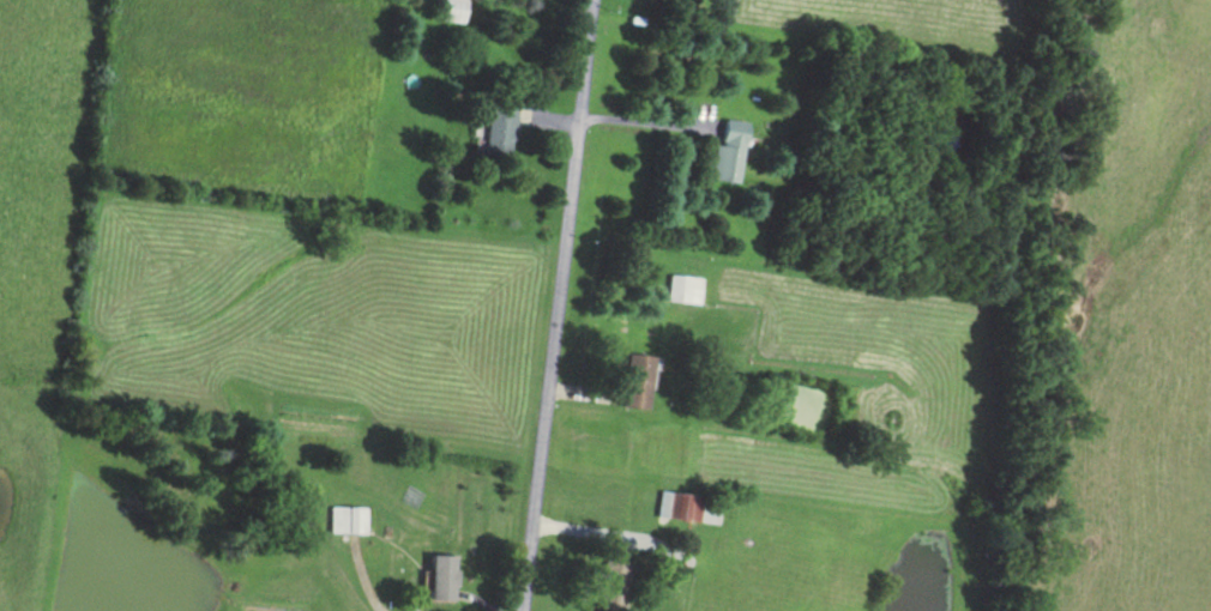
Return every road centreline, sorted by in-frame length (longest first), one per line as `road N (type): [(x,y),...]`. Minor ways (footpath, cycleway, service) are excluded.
road 1 (residential): [(1028,610),(1105,0)]
road 2 (residential): [(532,610),(587,0)]

